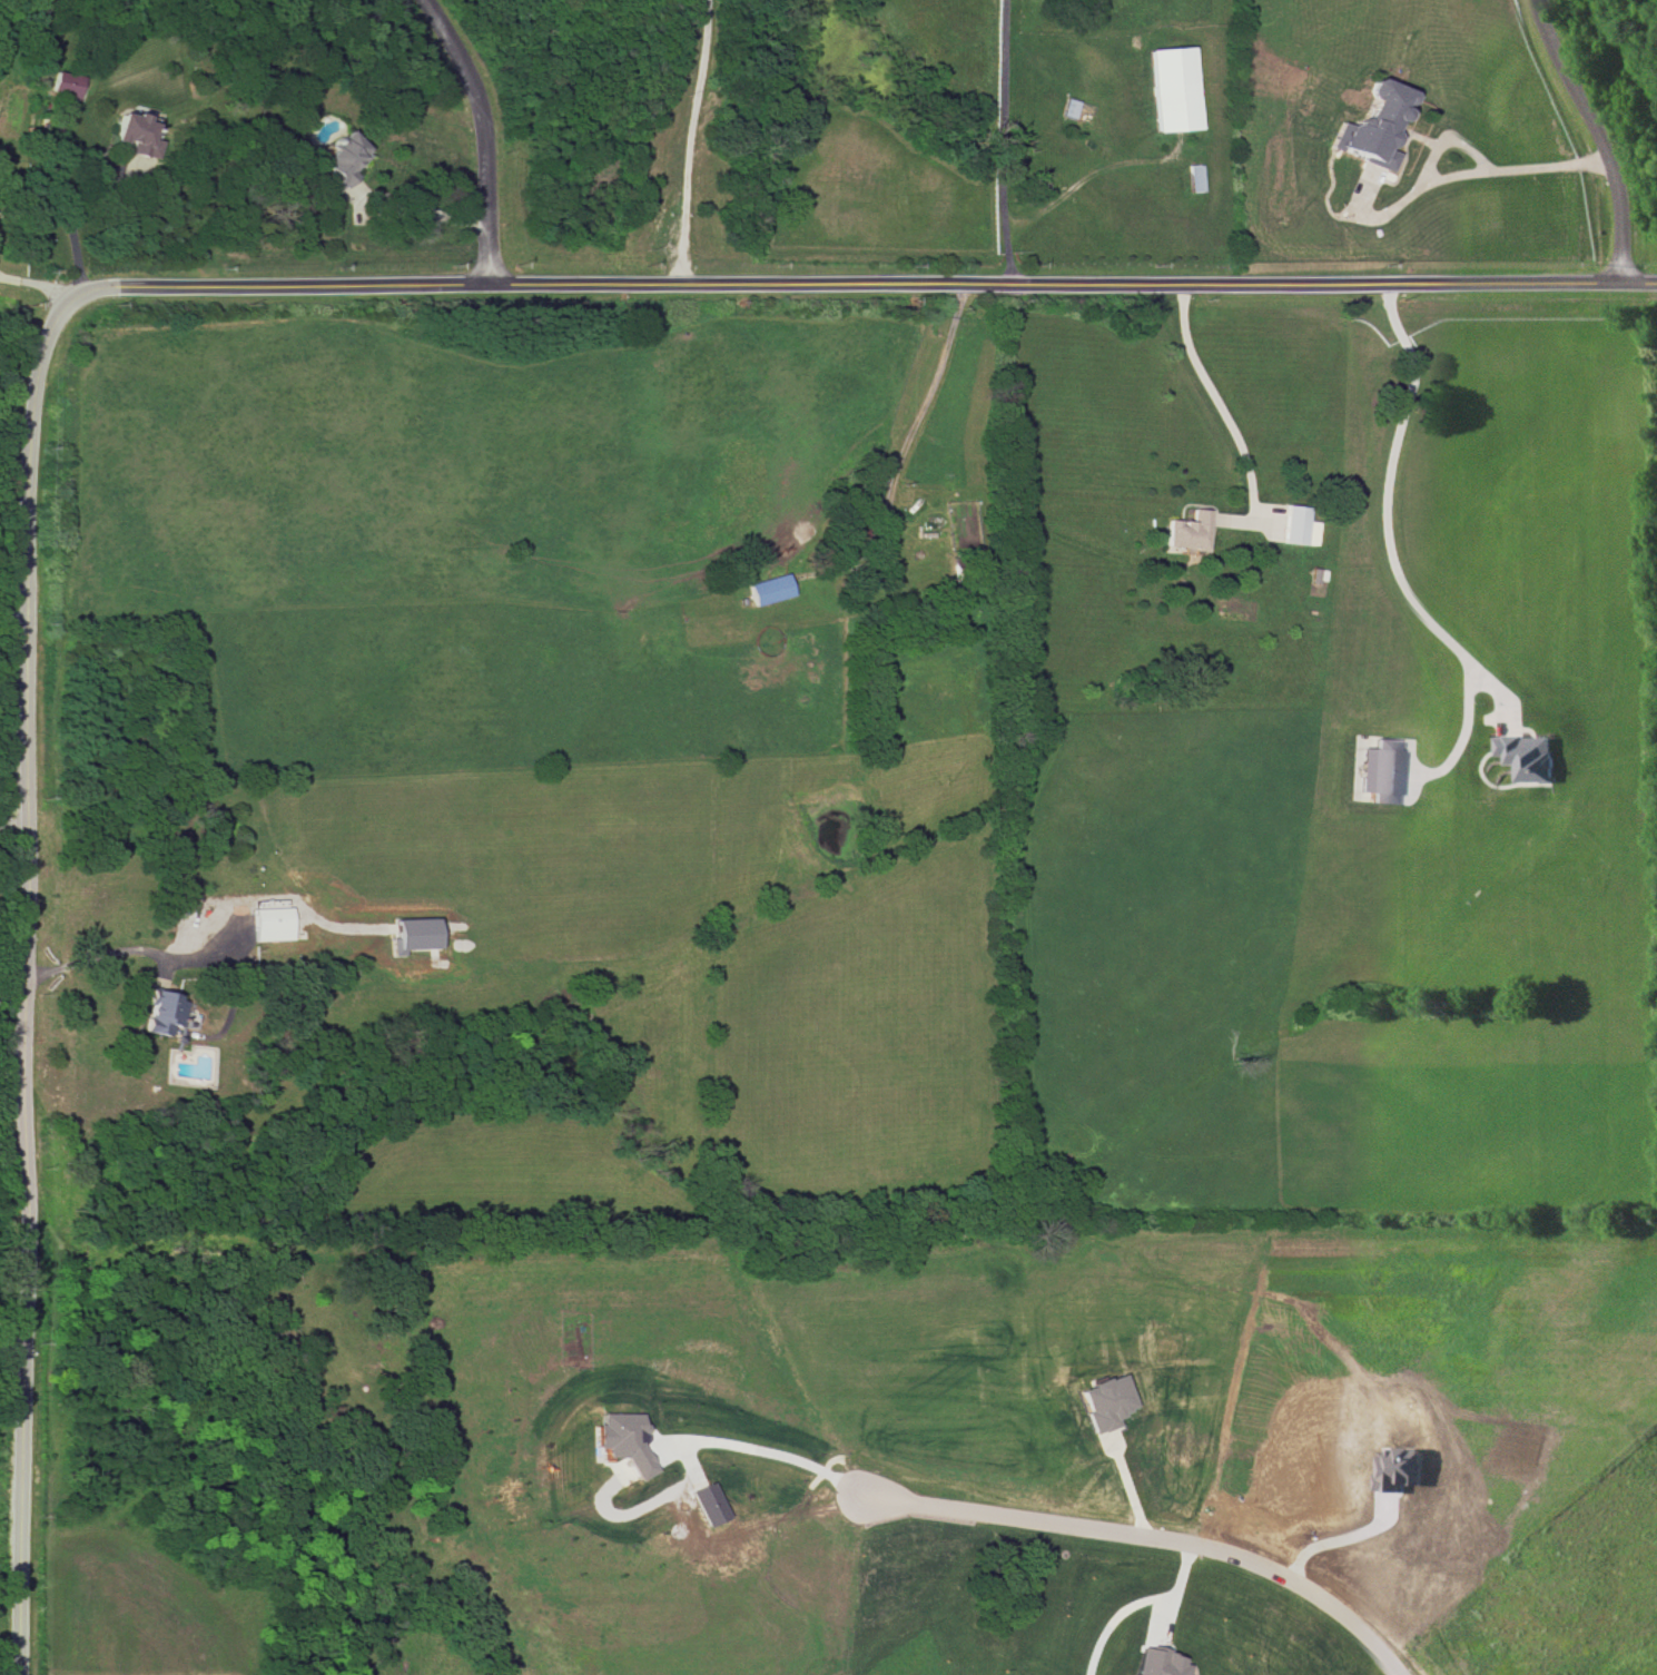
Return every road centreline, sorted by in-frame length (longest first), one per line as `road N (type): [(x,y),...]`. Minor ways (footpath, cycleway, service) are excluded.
road 1 (residential): [(1656,283),(110,287)]
road 2 (residential): [(110,287),(66,313),(31,385),(20,1674)]
road 3 (residential): [(483,283),(486,122),(453,49),(416,0)]
road 4 (residential): [(1623,283),(1616,160),(1561,65),(1537,0)]

